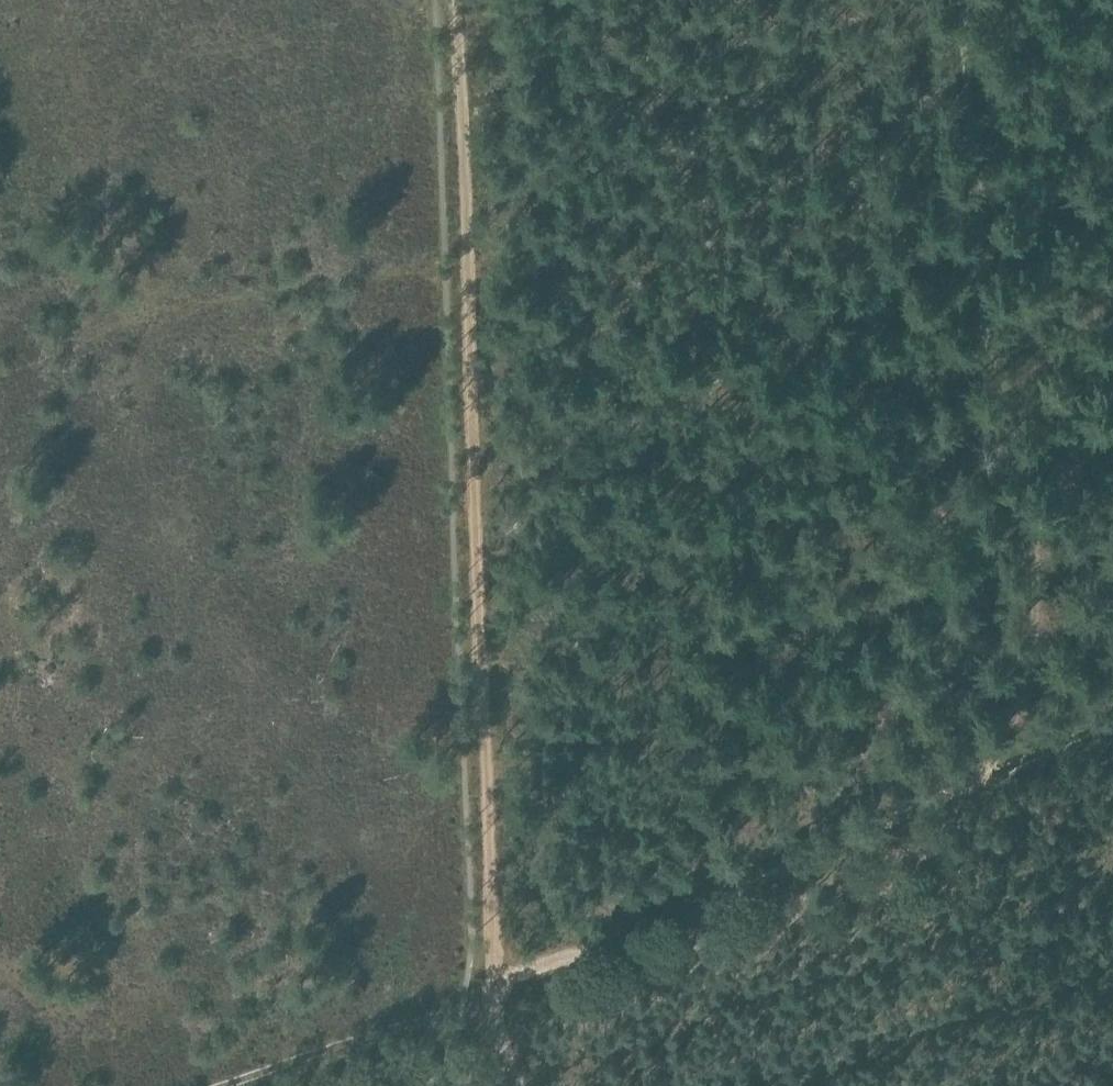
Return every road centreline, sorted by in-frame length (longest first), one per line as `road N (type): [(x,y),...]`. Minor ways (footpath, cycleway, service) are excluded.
road 1 (track): [(458,0),(491,977)]
road 2 (track): [(491,977),(1112,724)]
road 3 (track): [(188,1085),(491,977)]
road 4 (track): [(430,1085),(491,977)]

